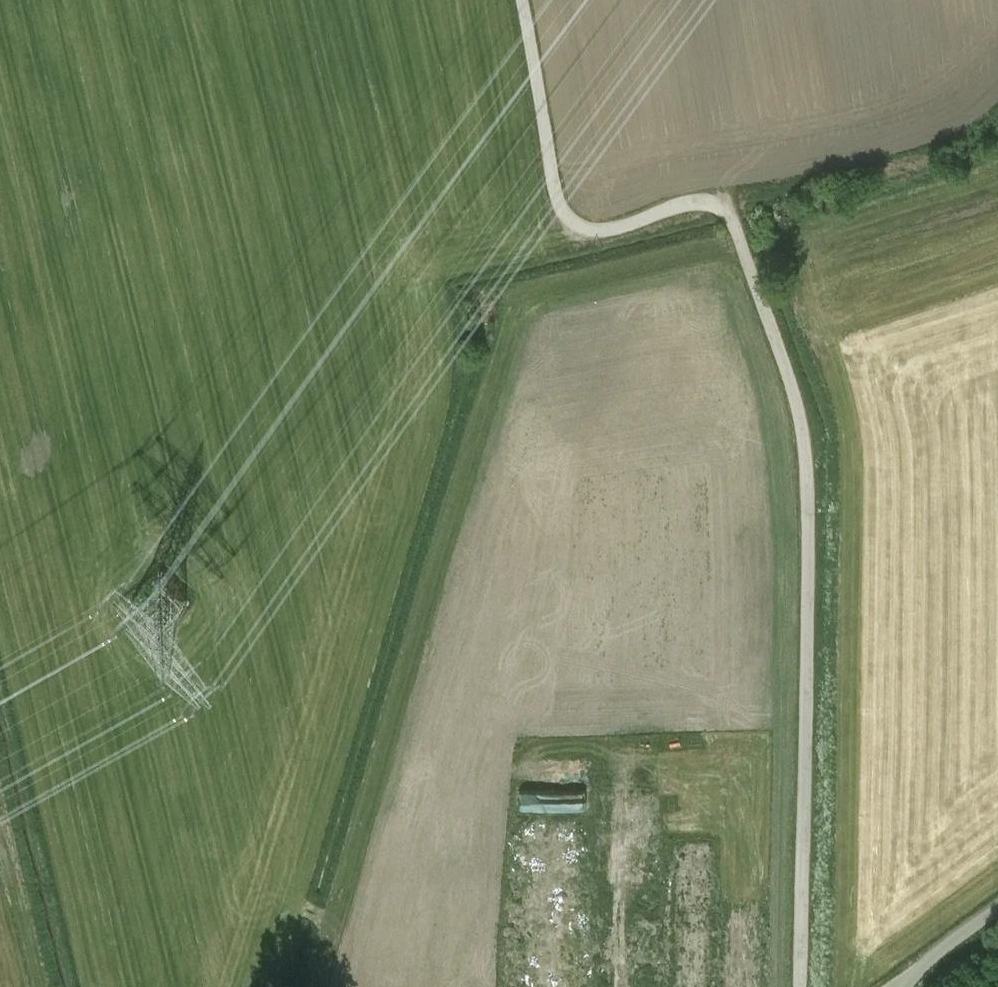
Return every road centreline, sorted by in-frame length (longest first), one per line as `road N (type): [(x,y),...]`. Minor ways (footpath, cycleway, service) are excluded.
road 1 (track): [(803,986),(812,492),(792,380),(731,214),(708,203),(593,238),(578,235),(556,198),(522,0)]

